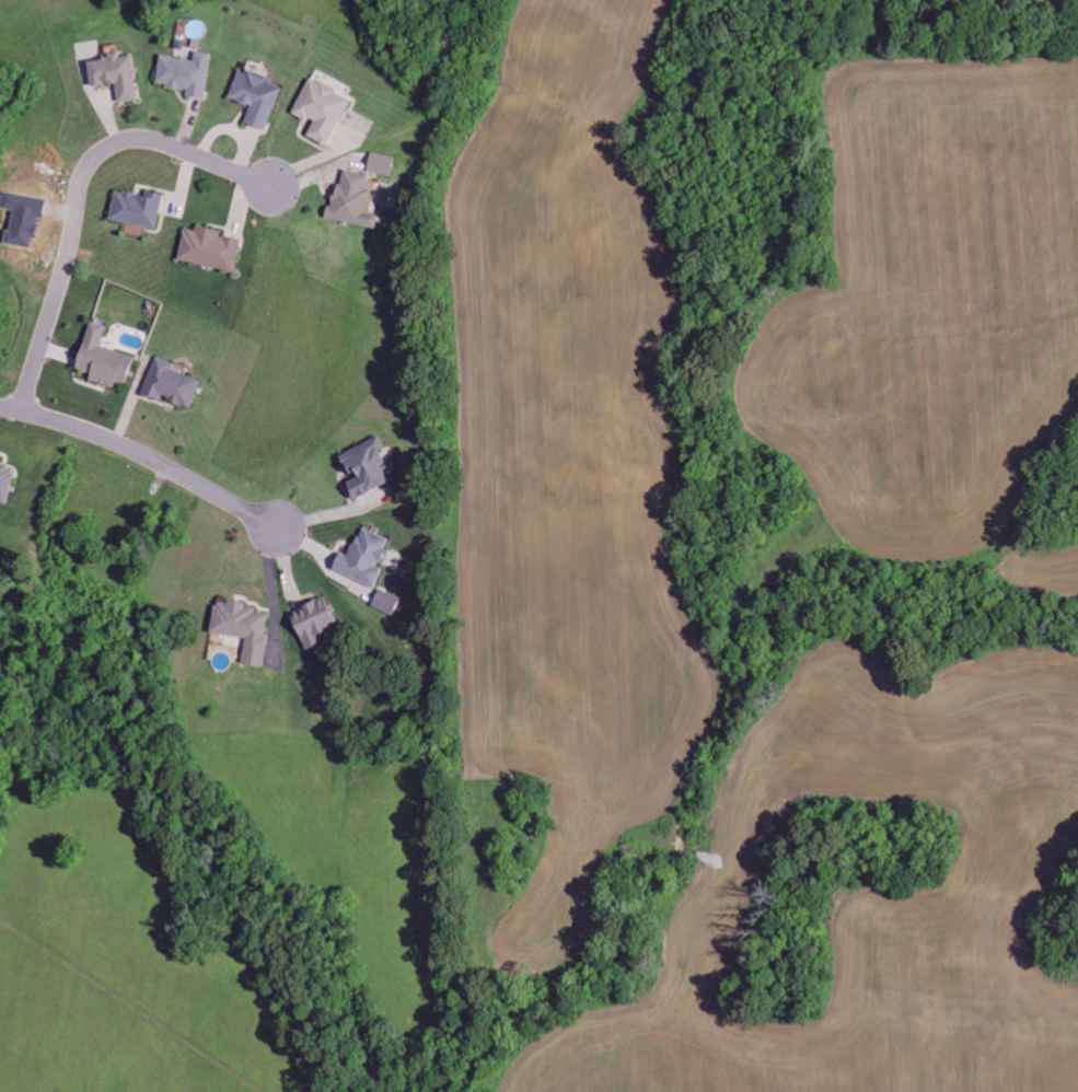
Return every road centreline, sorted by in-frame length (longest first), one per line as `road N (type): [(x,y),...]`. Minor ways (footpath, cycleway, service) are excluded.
road 1 (residential): [(277,189),(154,142),(129,141),(102,154),(82,182),(74,241),(22,411)]
road 2 (residential): [(282,533),(125,448),(0,407)]

